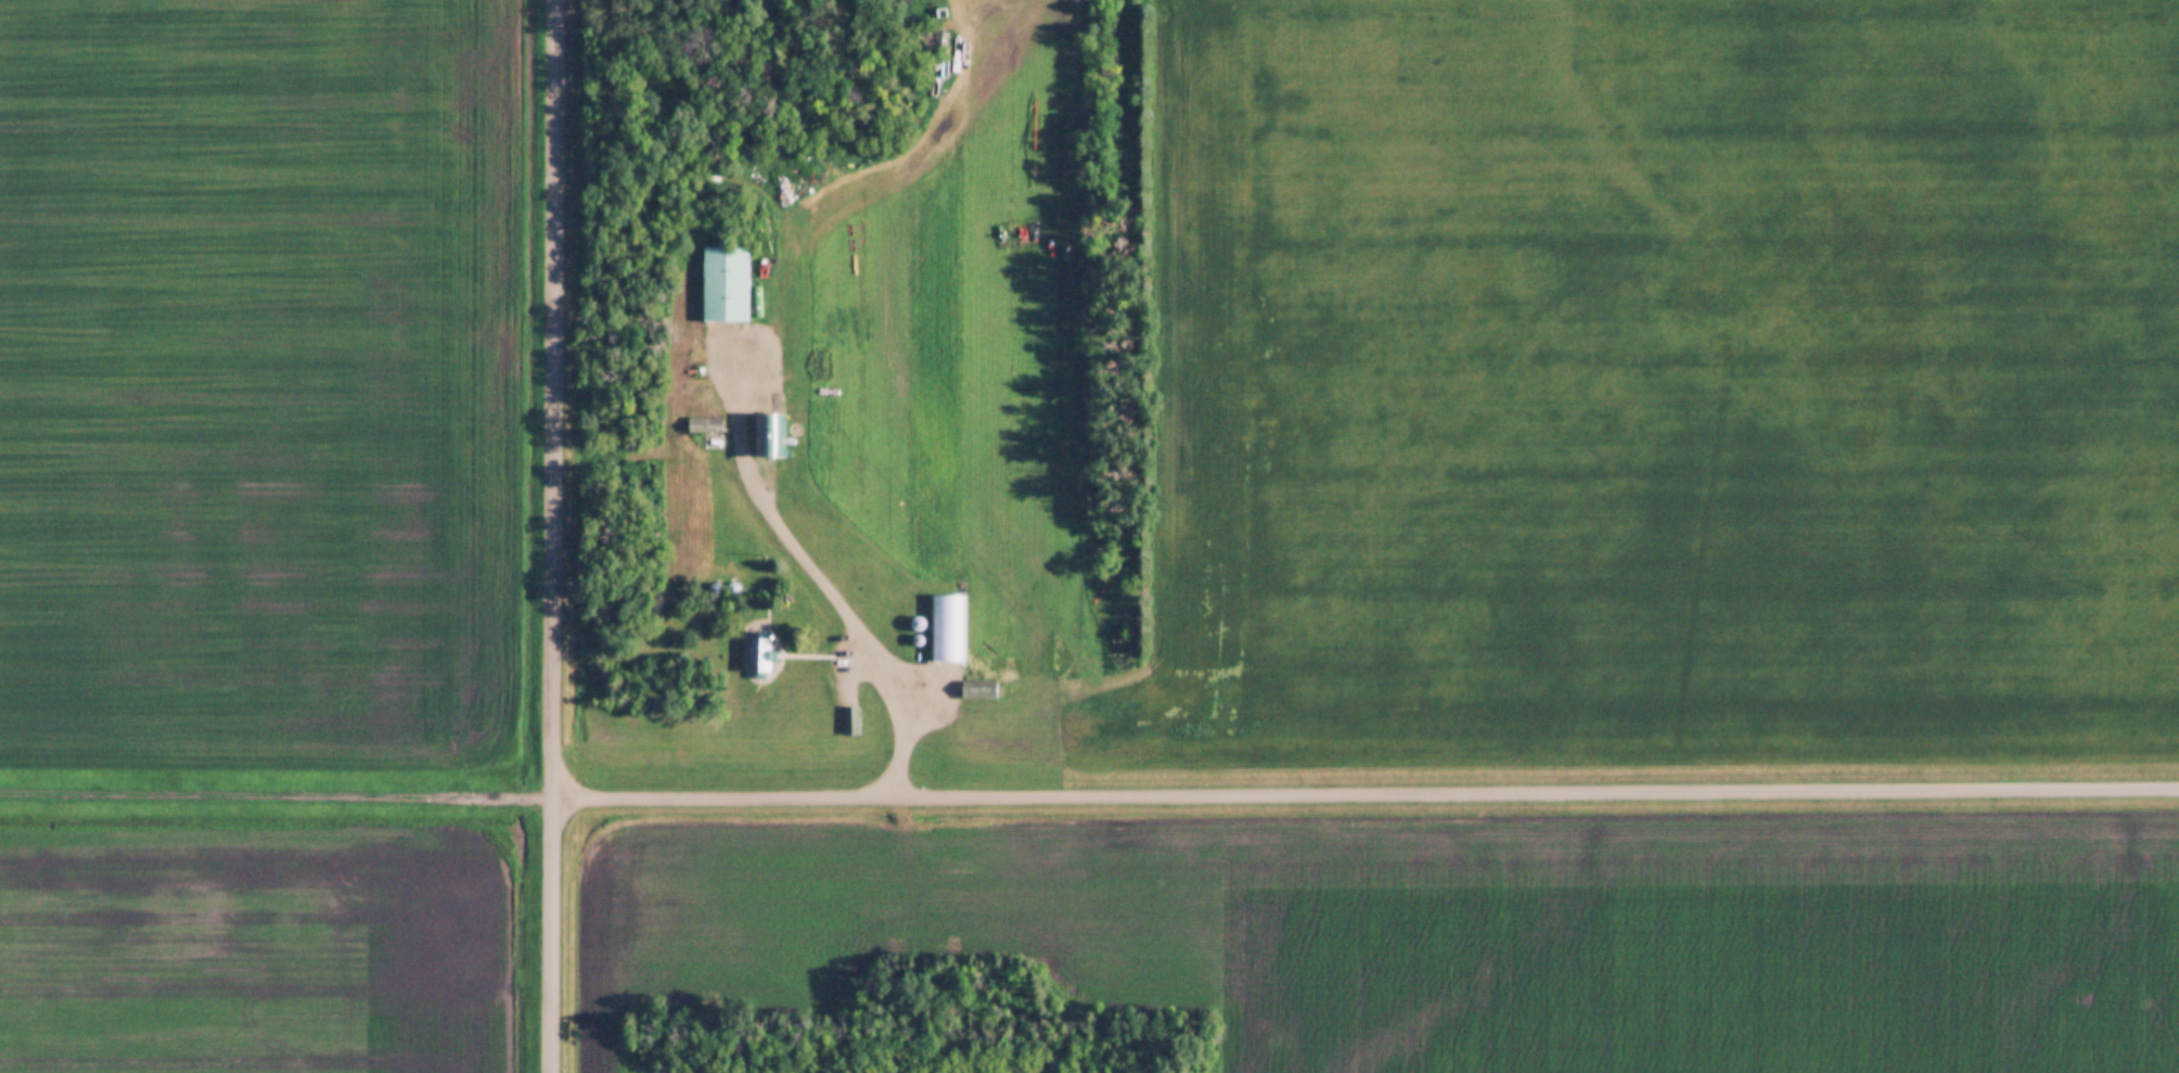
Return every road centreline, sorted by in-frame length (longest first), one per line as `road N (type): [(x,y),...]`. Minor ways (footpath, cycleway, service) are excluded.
road 1 (residential): [(2178,789),(550,801)]
road 2 (residential): [(552,1072),(557,0)]
road 3 (track): [(550,801),(0,795)]

